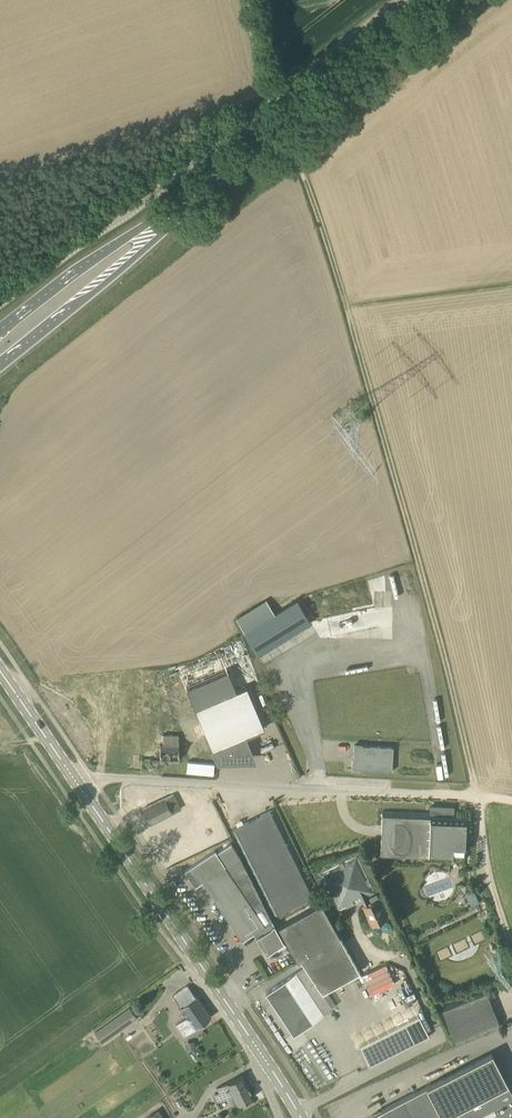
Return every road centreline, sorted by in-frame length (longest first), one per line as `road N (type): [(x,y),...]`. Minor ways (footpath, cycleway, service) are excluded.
road 1 (track): [(342,292),(476,795)]
road 2 (unclassified): [(0,303),(133,212),(403,0)]
road 3 (unclassified): [(476,795),(116,776),(82,790)]
road 4 (secondary): [(301,1117),(82,790)]
road 5 (primary): [(198,195),(448,0)]
road 6 (primary): [(0,366),(94,293),(198,195)]
road 7 (primary): [(198,195),(0,331)]
road 8 (track): [(342,292),(274,101)]
road 9 (track): [(511,282),(342,292)]
road 10 (track): [(476,795),(485,880),(511,955)]
road 11 (secondary): [(82,790),(0,671)]

